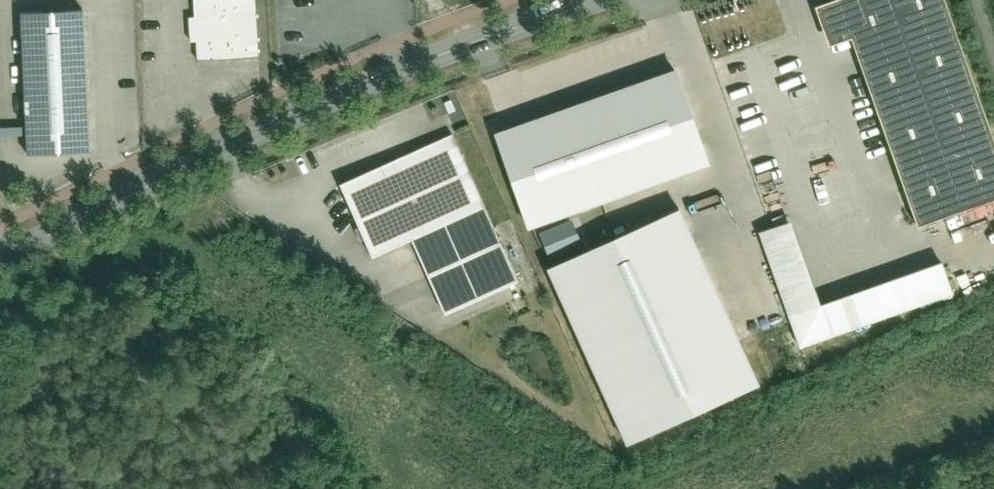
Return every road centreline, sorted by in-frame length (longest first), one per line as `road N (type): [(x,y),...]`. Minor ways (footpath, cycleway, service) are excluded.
road 1 (residential): [(0,262),(213,155),(444,55),(602,0)]

